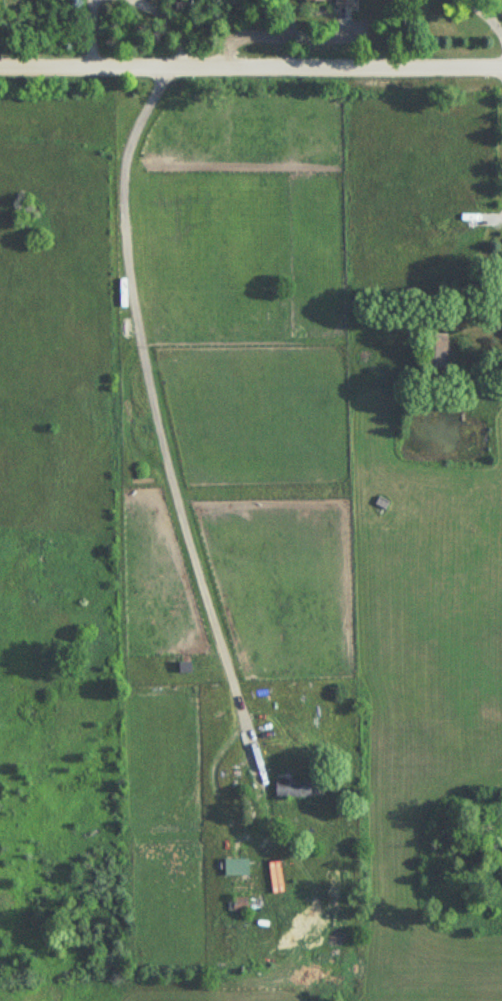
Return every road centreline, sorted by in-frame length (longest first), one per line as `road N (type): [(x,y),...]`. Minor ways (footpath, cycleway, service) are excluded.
road 1 (residential): [(0,72),(501,72)]

